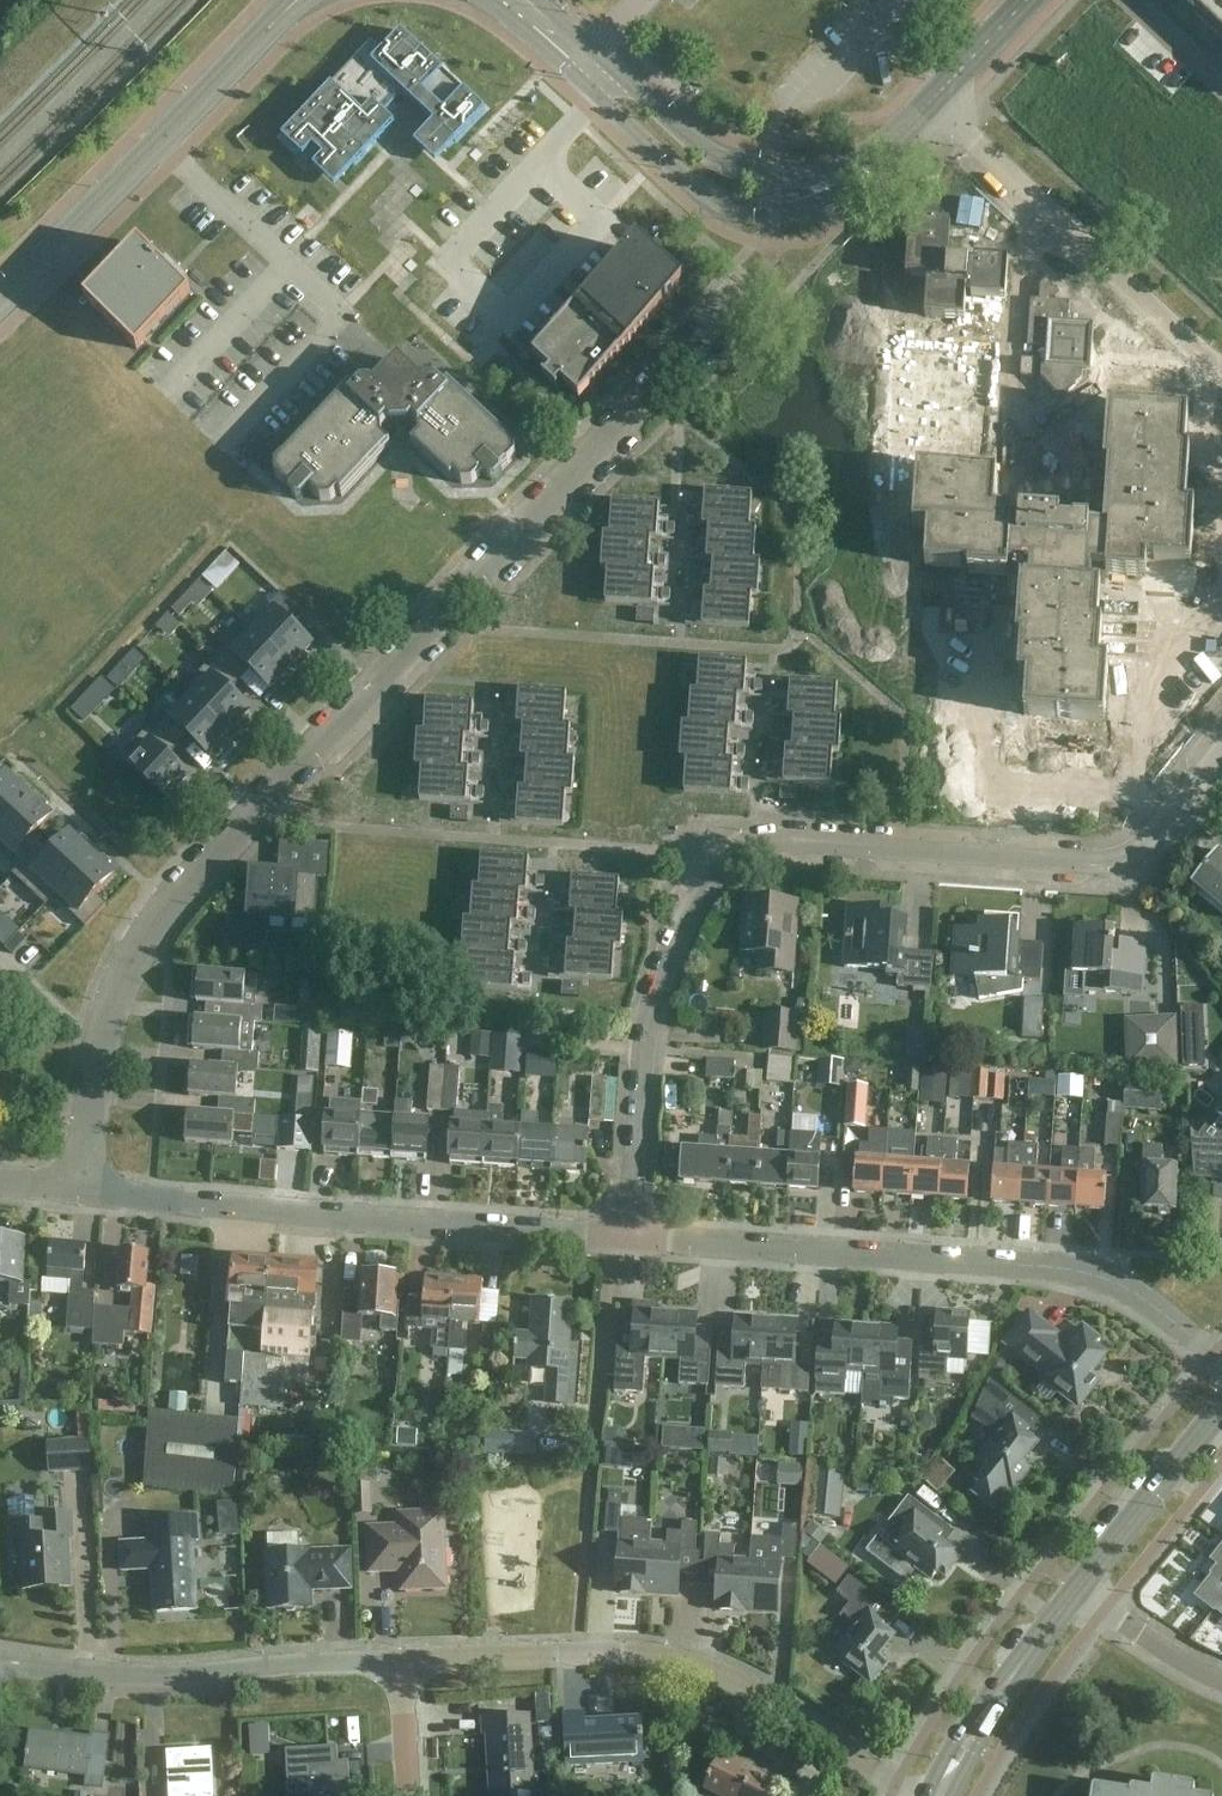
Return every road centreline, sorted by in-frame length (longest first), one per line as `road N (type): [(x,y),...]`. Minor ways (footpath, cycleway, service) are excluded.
road 1 (residential): [(77,1188),(100,1048),(153,931),(738,298)]
road 2 (residential): [(624,1235),(647,1034),(671,931),(696,888),(725,861),(763,842),(1119,864),(1221,743)]
road 3 (unclassified): [(1221,1361),(1100,1276),(624,1235)]
road 4 (residential): [(904,1795),(727,1675),(620,1650),(402,1661)]
road 5 (unclassified): [(615,1234),(77,1188)]
road 6 (tertiary): [(485,0),(691,183),(742,210),(789,213),(834,199),(897,148),(898,135)]
road 7 (tertiary): [(898,135),(809,175),(732,166),(672,123),(538,0)]
road 8 (tertiary): [(0,302),(297,0)]
road 9 (residential): [(402,1661),(132,1679),(0,1662)]
road 10 (residential): [(1221,376),(930,102)]
road 11 (tertiary): [(938,1795),(996,1696),(1078,1593)]
road 12 (tertiary): [(1078,1593),(1221,1410)]
road 13 (residential): [(615,1234),(595,1453)]
road 14 (residential): [(1078,1593),(1221,1683)]
road 15 (tertiary): [(930,102),(1027,0)]
road 16 (residential): [(409,1795),(402,1661)]

